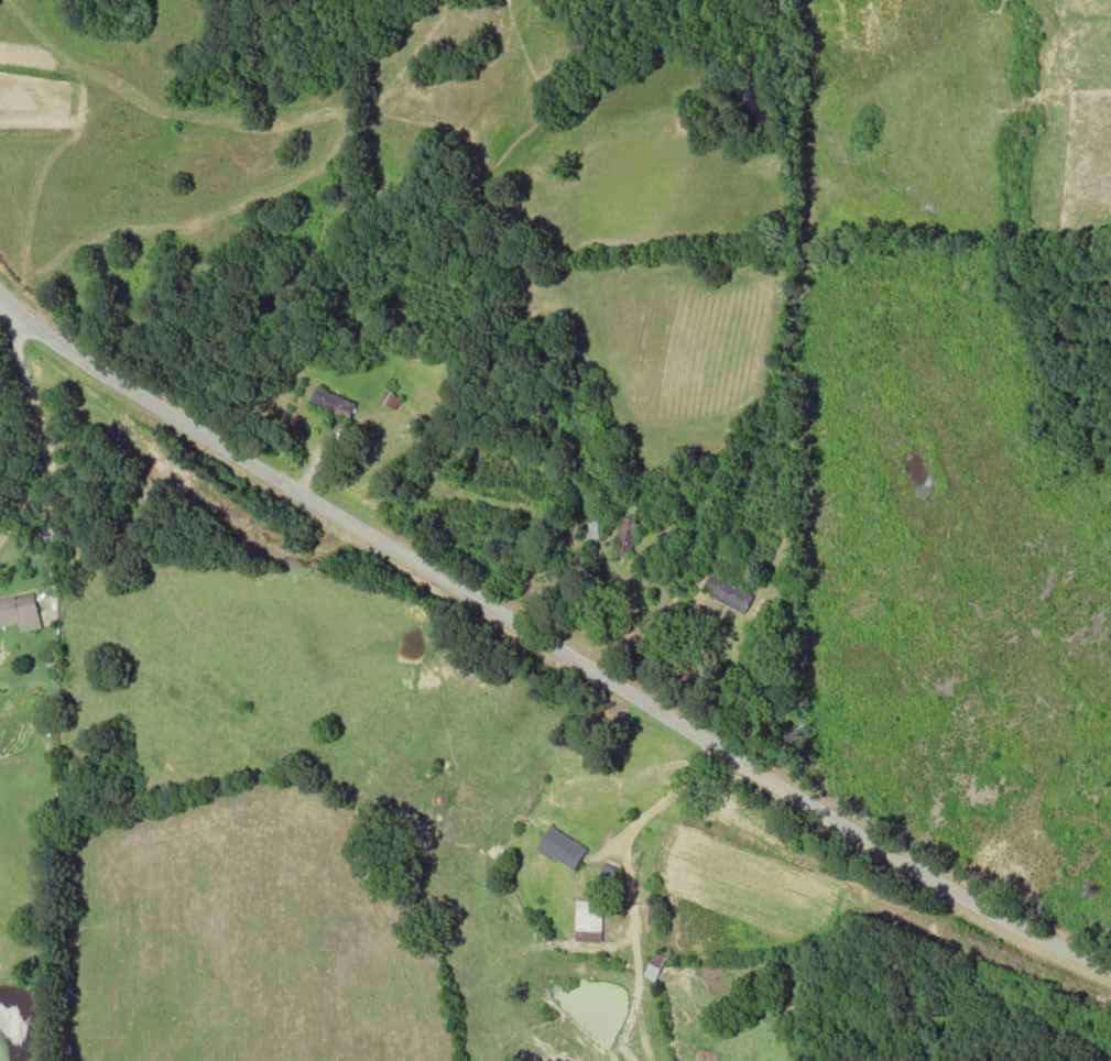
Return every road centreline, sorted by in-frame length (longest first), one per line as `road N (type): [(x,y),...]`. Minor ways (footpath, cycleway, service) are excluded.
road 1 (residential): [(1110,960),(886,853),(151,403),(26,320),(0,293)]
road 2 (residential): [(0,530),(48,464),(26,320)]

